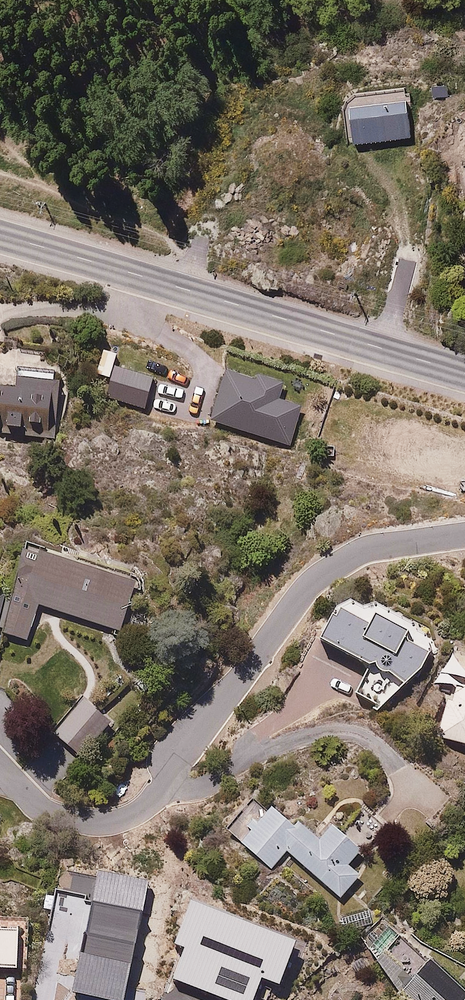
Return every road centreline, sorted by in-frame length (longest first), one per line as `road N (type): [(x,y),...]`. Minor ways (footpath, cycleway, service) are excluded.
road 1 (tertiary): [(0,235),(464,373)]

